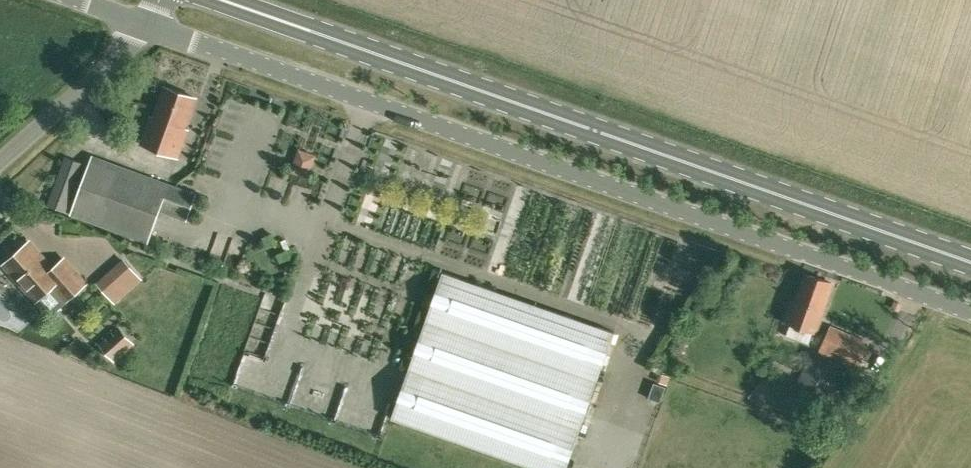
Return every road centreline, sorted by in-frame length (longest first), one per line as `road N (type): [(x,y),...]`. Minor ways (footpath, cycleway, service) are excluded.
road 1 (unclassified): [(970,313),(146,20)]
road 2 (primary): [(970,259),(222,0)]
road 3 (unclassified): [(0,161),(146,20)]

